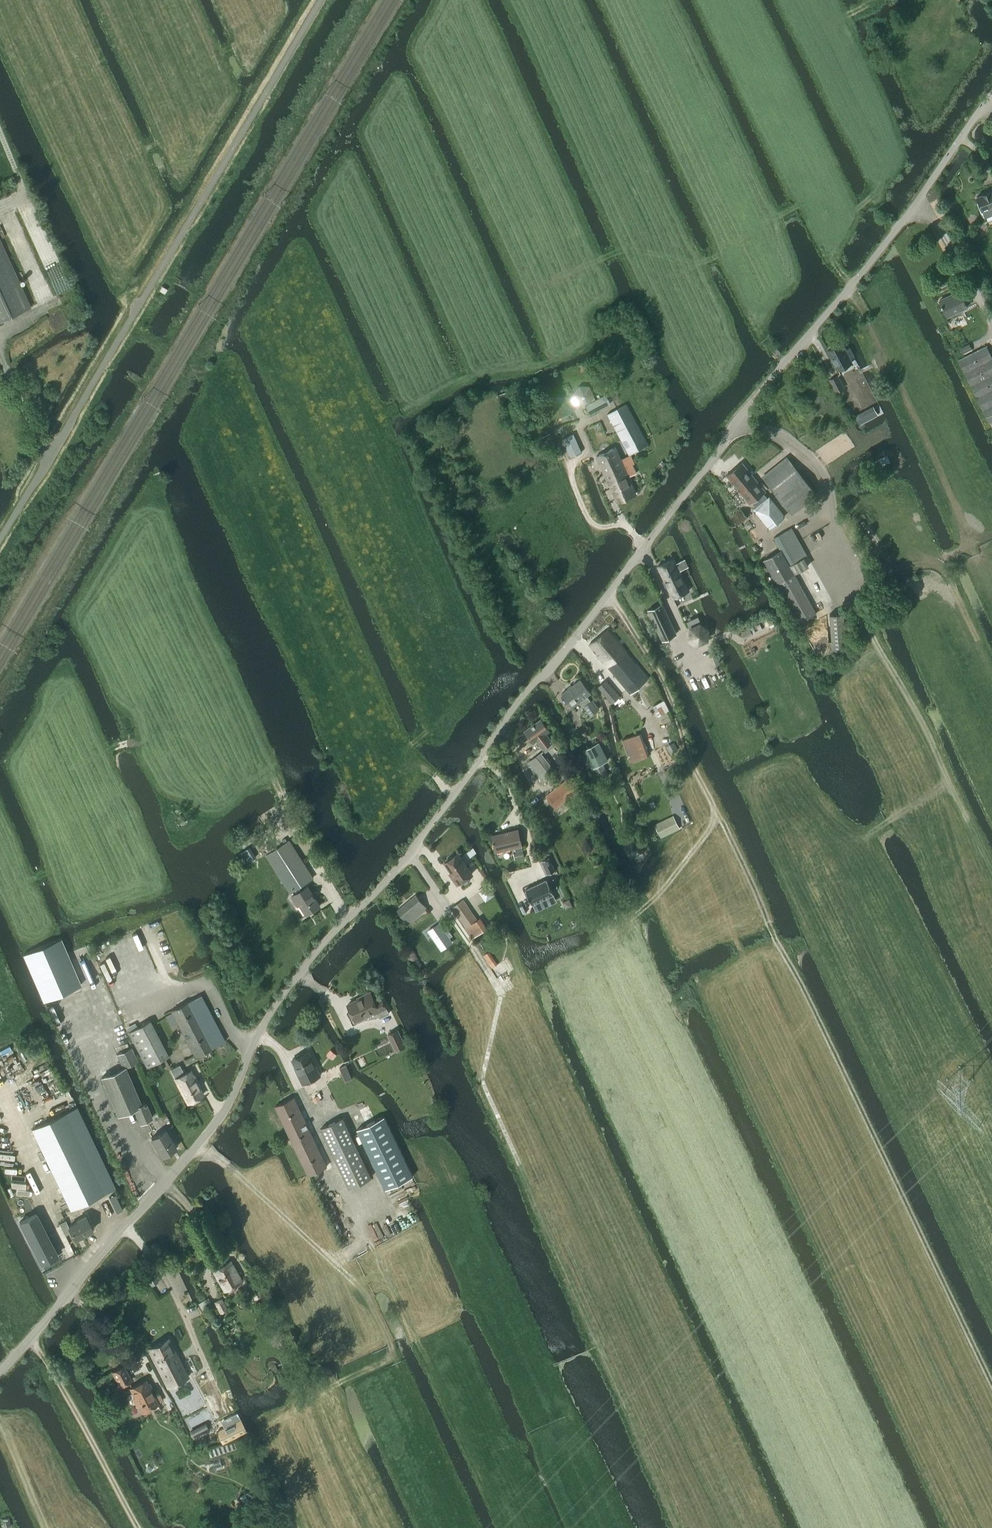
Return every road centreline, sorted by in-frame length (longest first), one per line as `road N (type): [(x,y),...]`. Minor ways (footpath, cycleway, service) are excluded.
road 1 (unclassified): [(0,1372),(199,1147),(299,976),(410,855),(991,95)]
road 2 (track): [(991,1381),(690,759),(670,693),(608,597)]
road 3 (unclassified): [(0,539),(321,0)]
road 4 (track): [(410,855),(501,1000),(482,1080),(593,1348)]
road 5 (track): [(362,1290),(199,1147)]
road 6 (track): [(138,1527),(32,1340)]
road 7 (track): [(578,968),(669,883),(717,810)]
road 8 (track): [(594,1059),(570,1005),(568,981),(578,968),(501,1000)]
road 9 (track): [(472,1308),(439,1305),(377,1281),(353,1282)]

